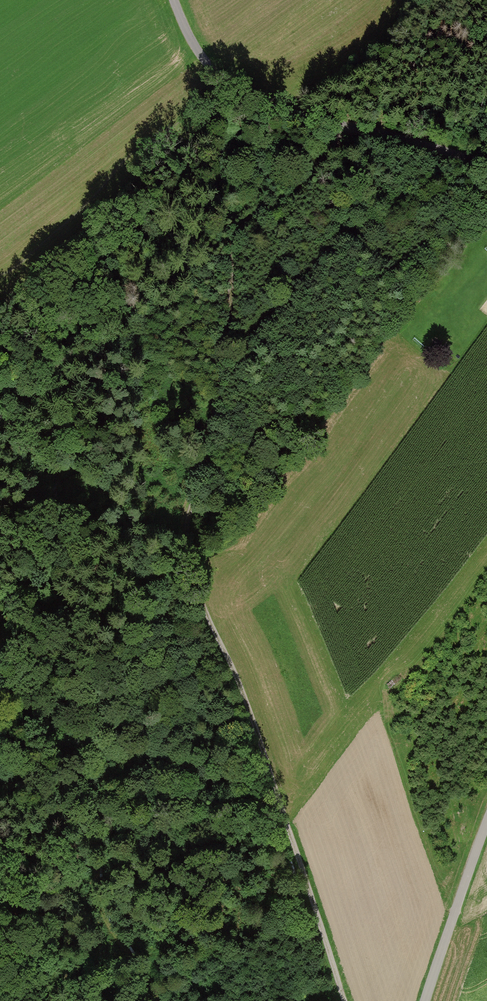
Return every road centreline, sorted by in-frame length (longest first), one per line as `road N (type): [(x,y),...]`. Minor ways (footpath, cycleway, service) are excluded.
road 1 (track): [(346,1000),(245,697),(201,602),(186,538),(219,404),(235,240),(356,128)]
road 2 (unclassified): [(486,169),(243,92),(204,57),(175,0)]
road 3 (unclassified): [(426,1000),(486,821)]
road 4 (track): [(158,1000),(106,918),(93,863)]

